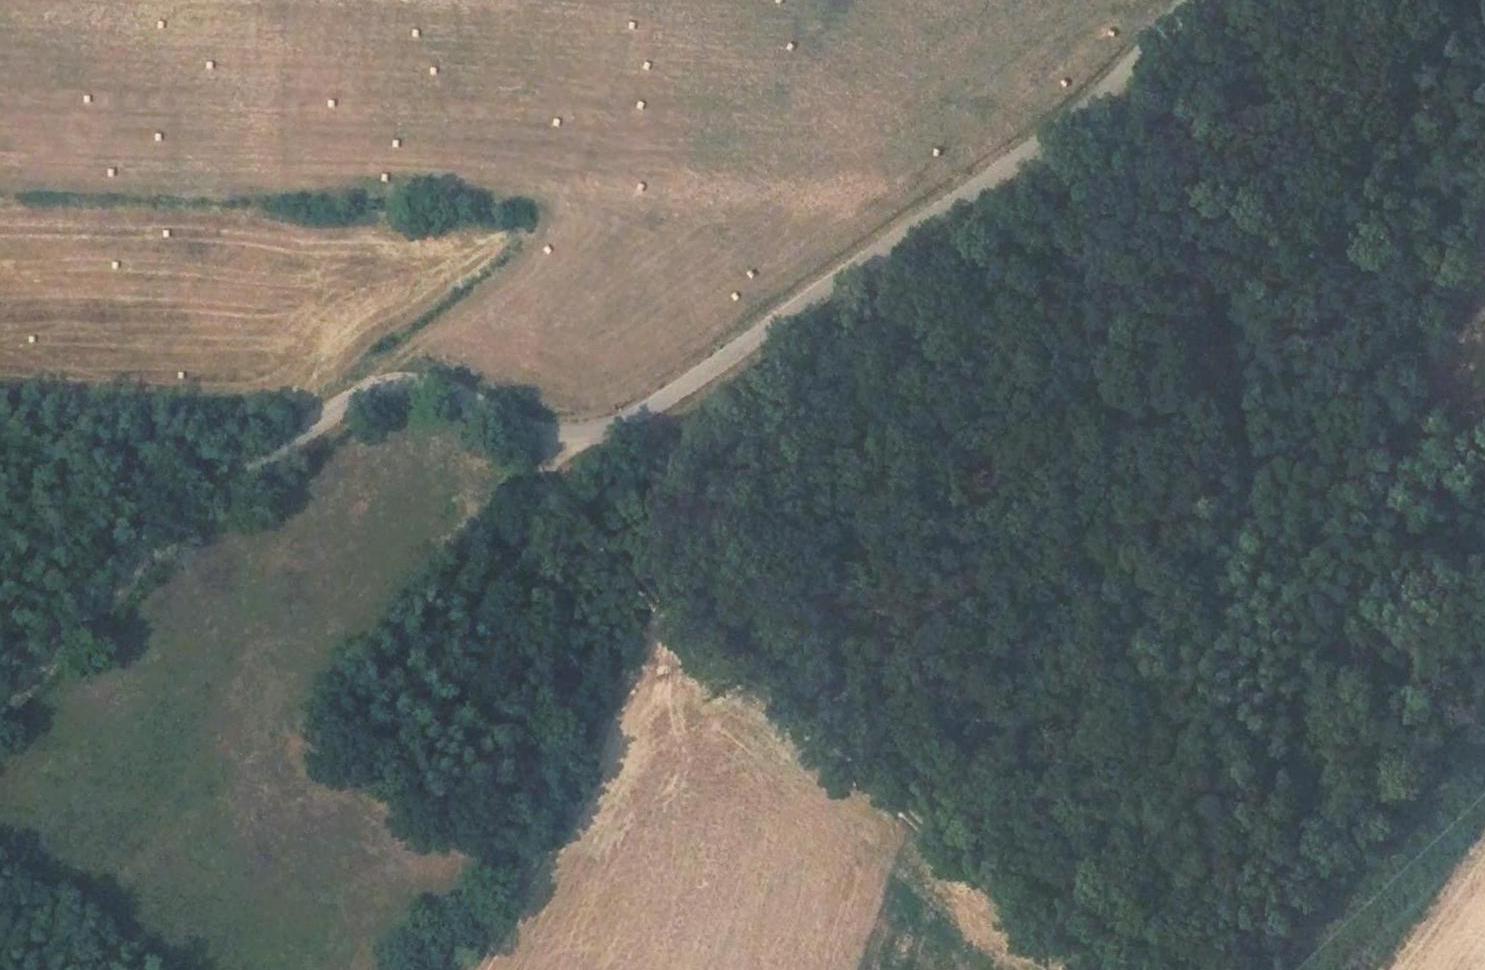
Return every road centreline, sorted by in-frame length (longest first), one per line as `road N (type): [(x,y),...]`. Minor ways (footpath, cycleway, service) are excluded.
road 1 (unclassified): [(0,717),(313,427),(398,392),(537,438),(594,438),(661,411),(975,192),(1207,0)]
road 2 (track): [(1384,969),(1484,830)]

